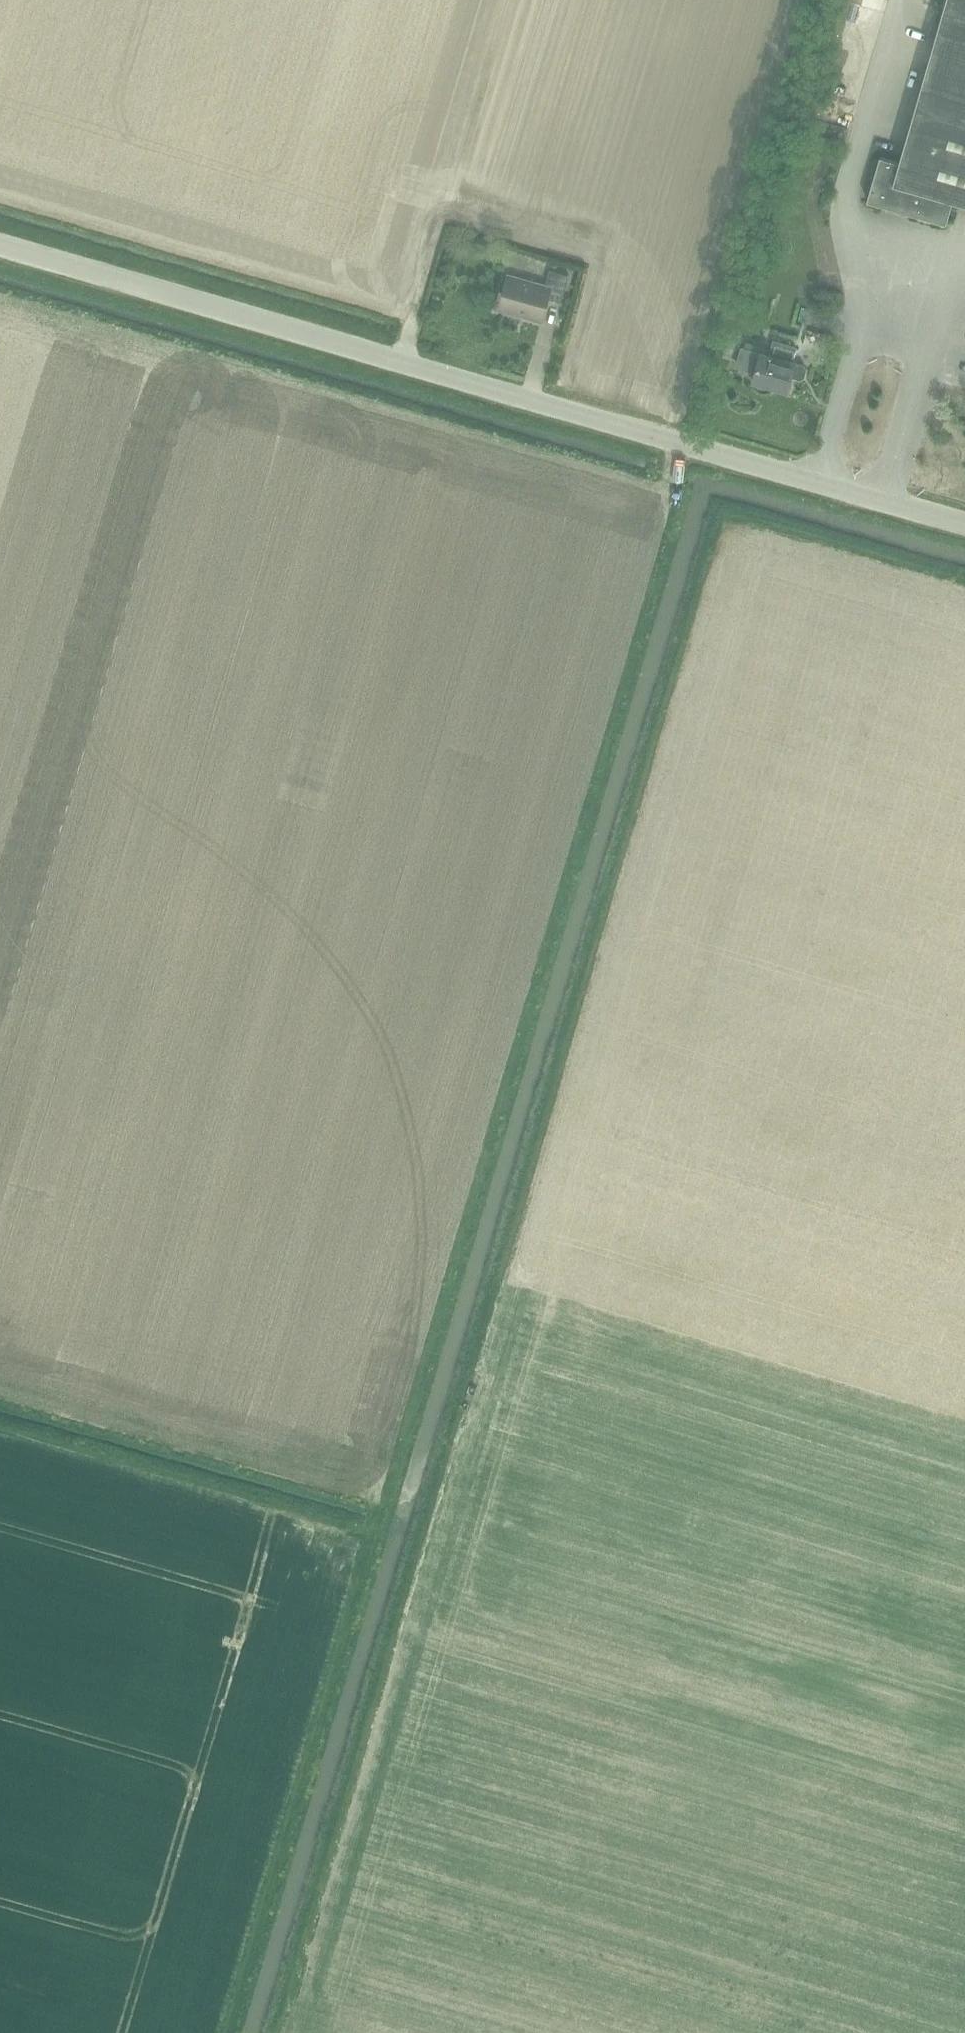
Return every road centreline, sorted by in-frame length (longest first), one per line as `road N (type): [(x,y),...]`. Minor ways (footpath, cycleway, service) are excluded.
road 1 (unclassified): [(964,522),(0,245)]

